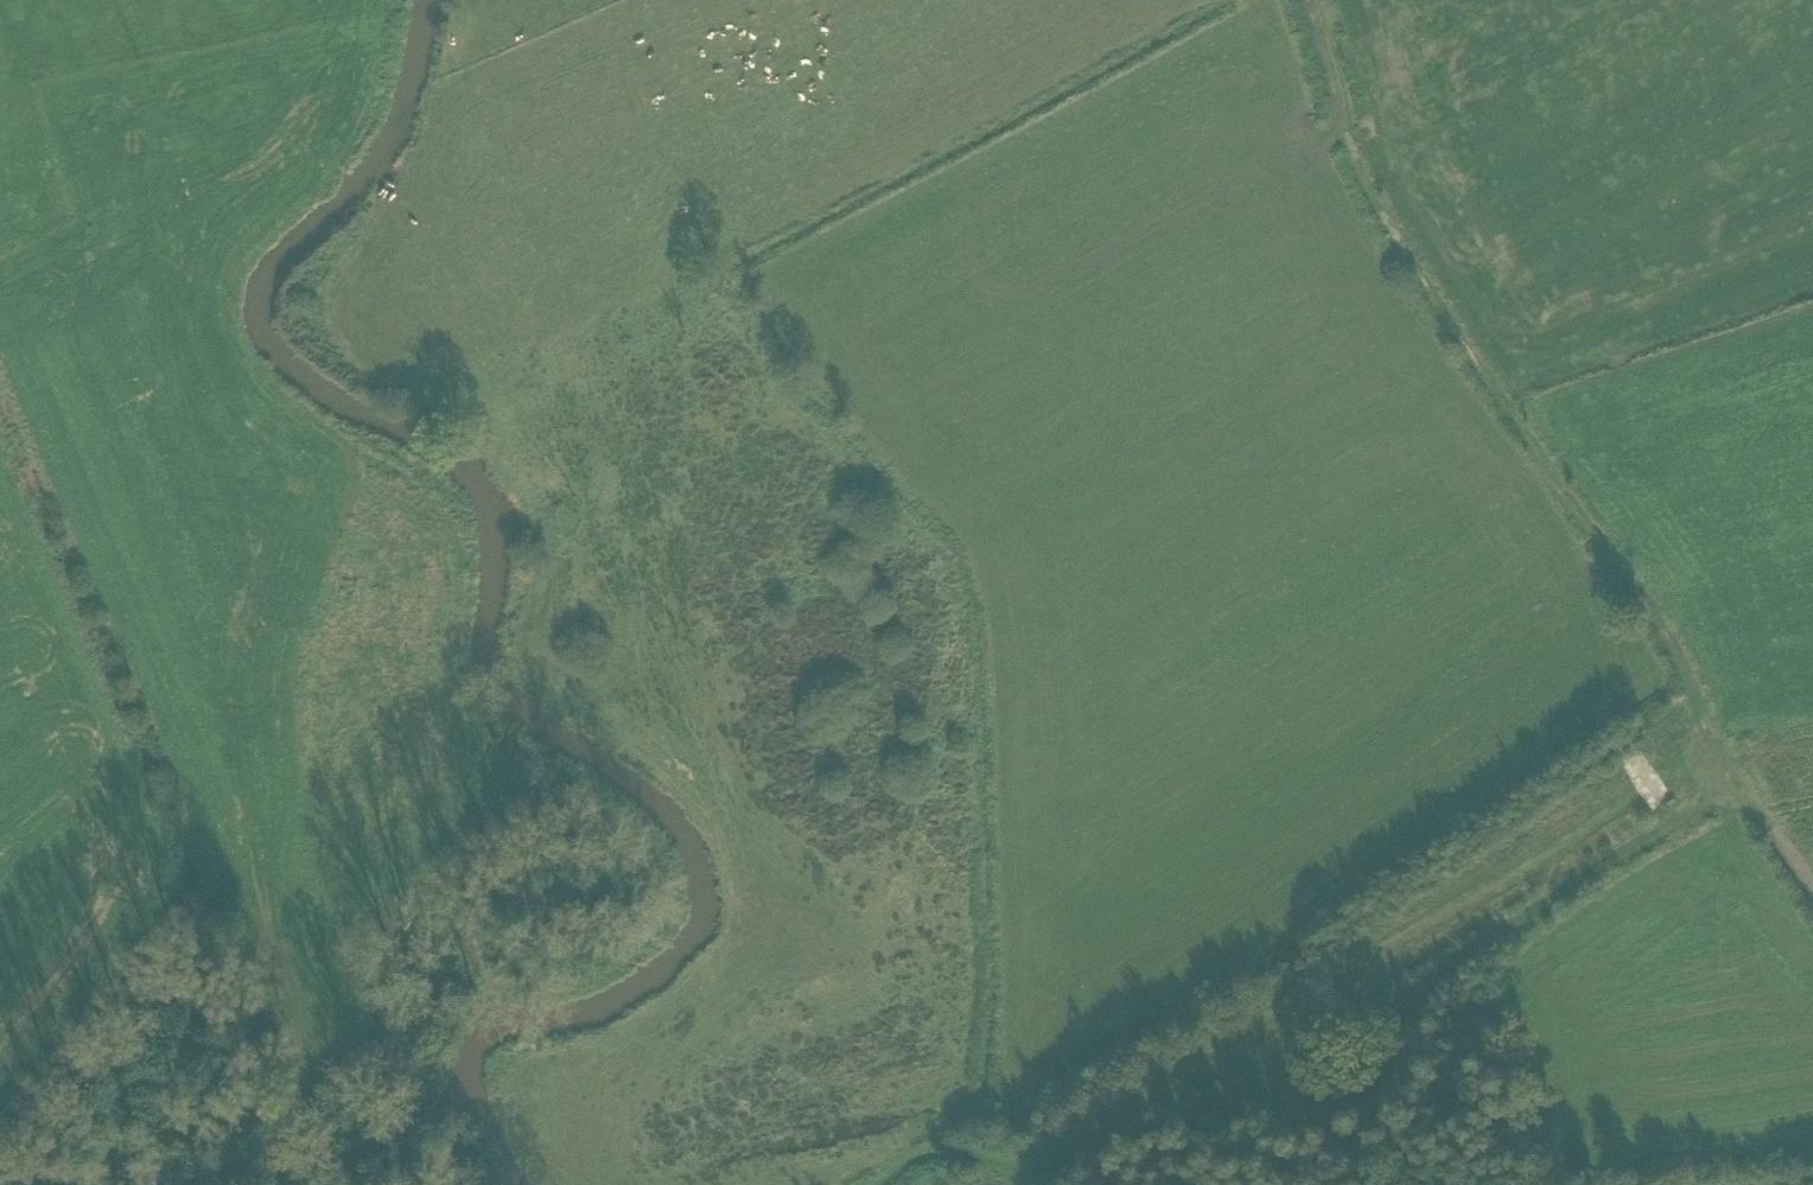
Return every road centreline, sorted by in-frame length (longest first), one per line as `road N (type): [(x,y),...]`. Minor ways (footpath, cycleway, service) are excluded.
road 1 (track): [(1314,0),(1387,221),(1687,639),(1732,738),(1750,805),(1812,882)]
road 2 (track): [(282,1184),(397,1104)]

